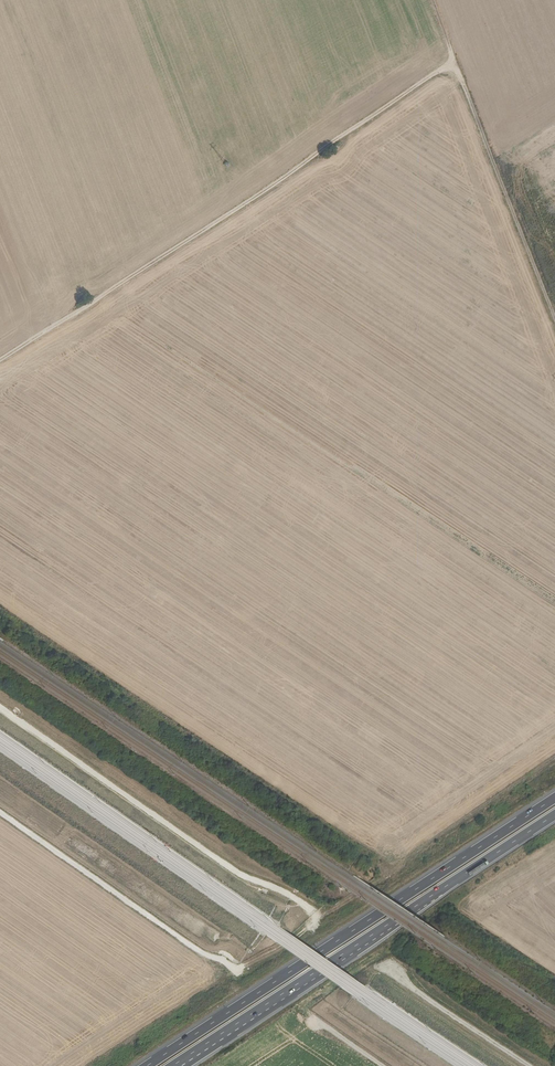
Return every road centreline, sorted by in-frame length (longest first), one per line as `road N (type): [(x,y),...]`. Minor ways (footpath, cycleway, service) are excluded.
road 1 (track): [(0,362),(454,62),(554,319)]
road 2 (trunk): [(554,797),(148,1065)]
road 3 (track): [(388,872),(237,970),(0,812)]
road 4 (trunk): [(176,1065),(554,815)]
road 5 (track): [(0,707),(319,921)]
road 6 (track): [(536,1065),(392,969)]

